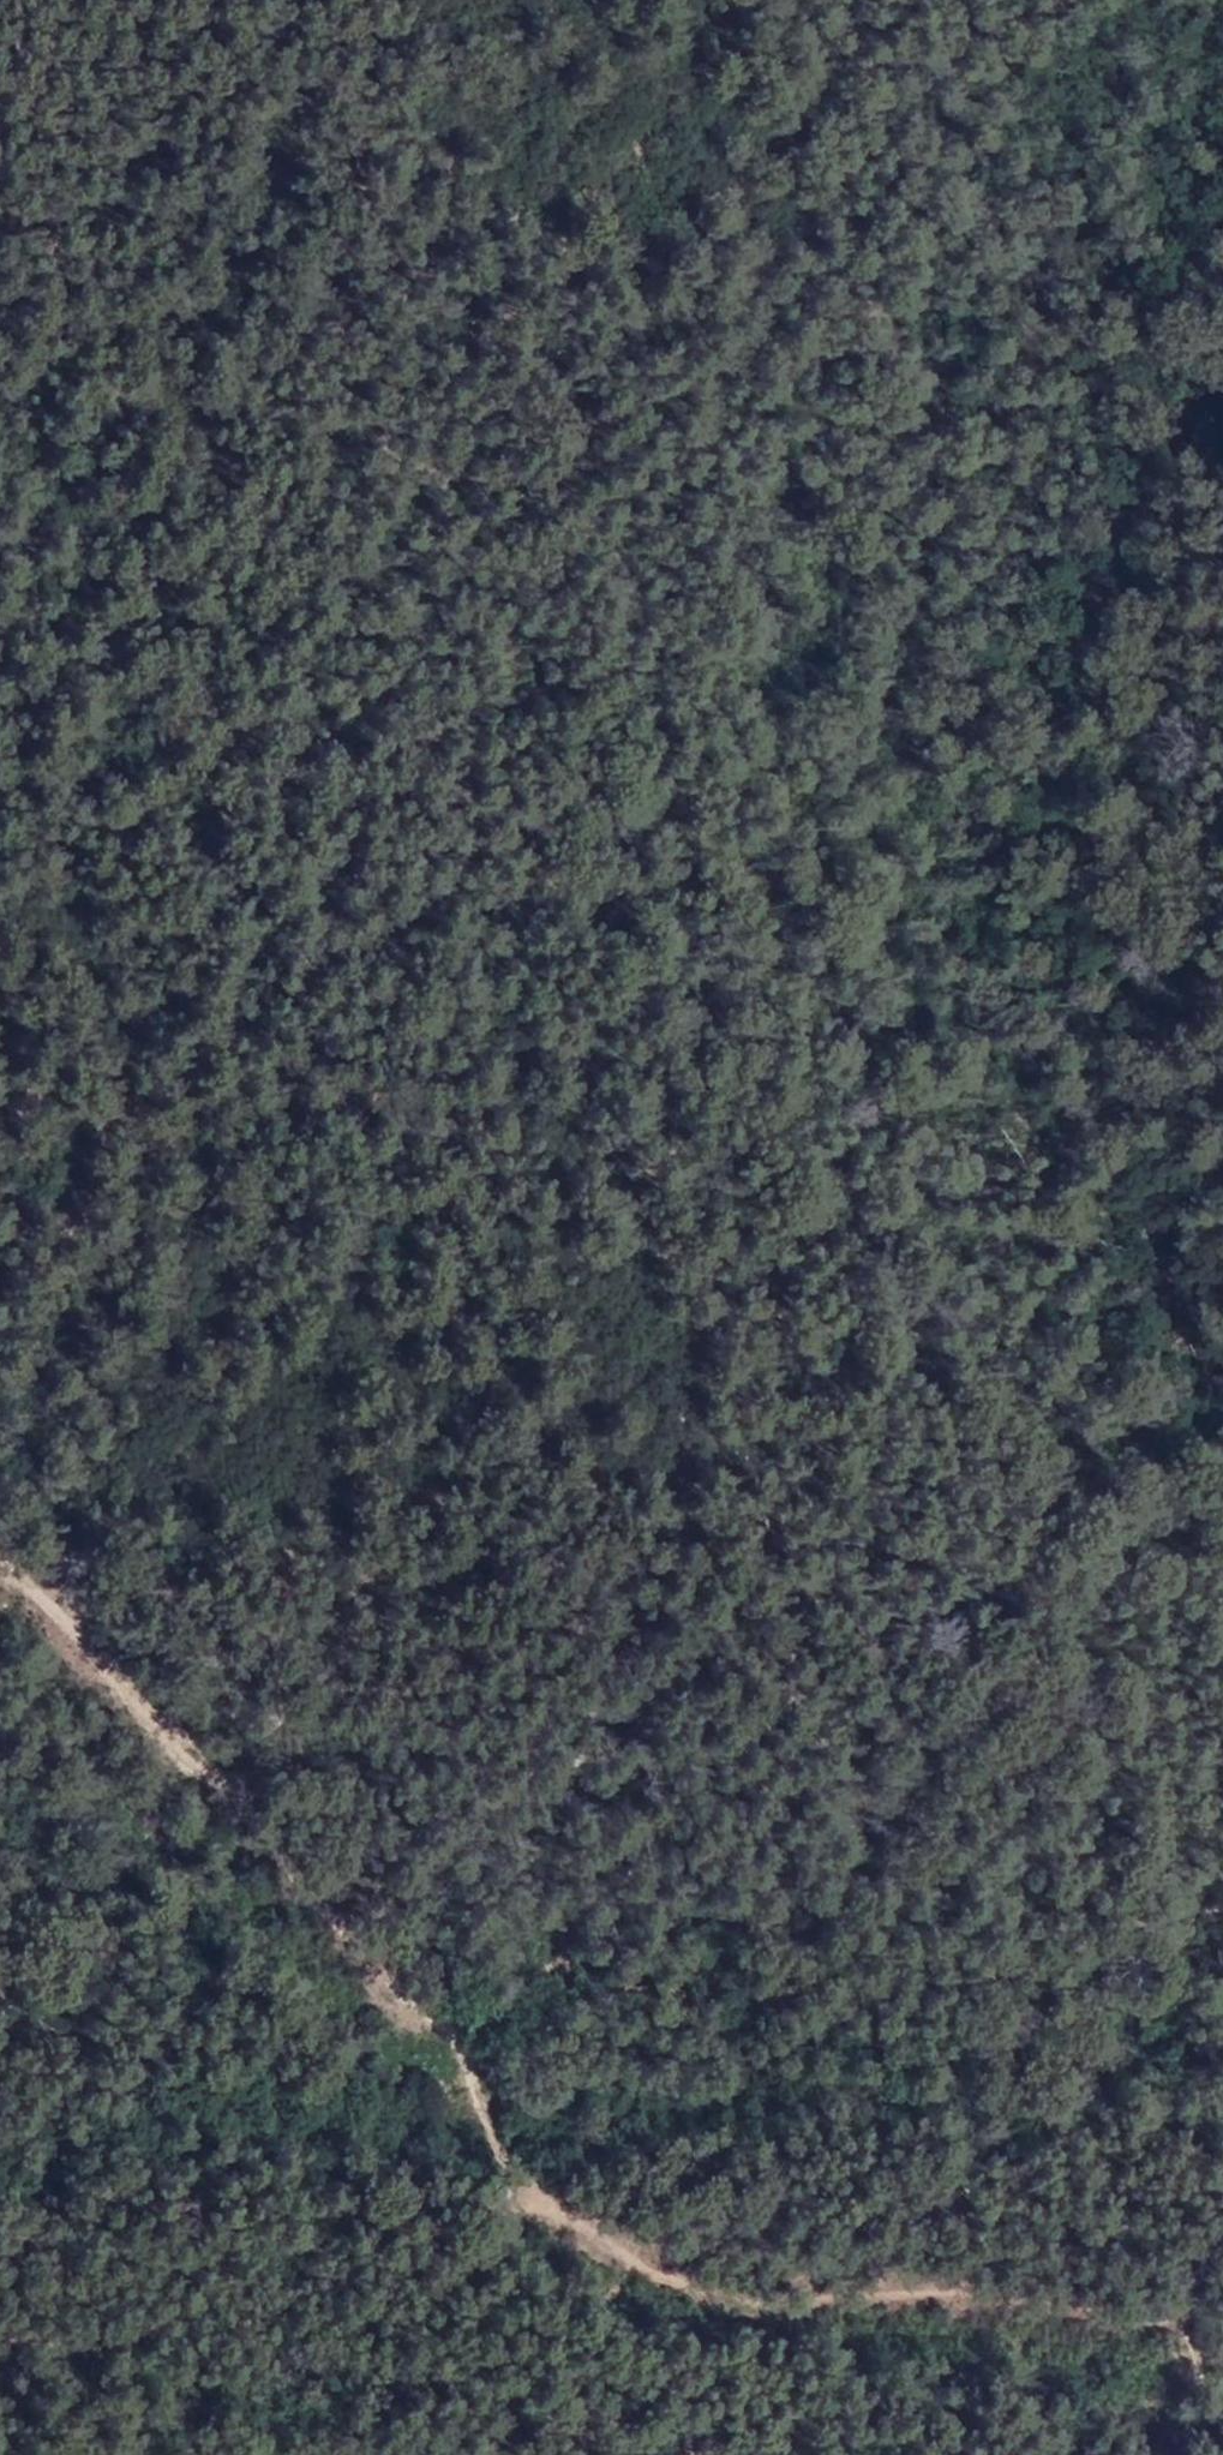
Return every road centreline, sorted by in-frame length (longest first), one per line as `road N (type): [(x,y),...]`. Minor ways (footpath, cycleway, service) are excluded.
road 1 (track): [(516,2178),(433,2035),(208,1764),(0,1554)]
road 2 (track): [(1181,2347),(1048,2305),(761,2291),(608,2258),(516,2178)]

